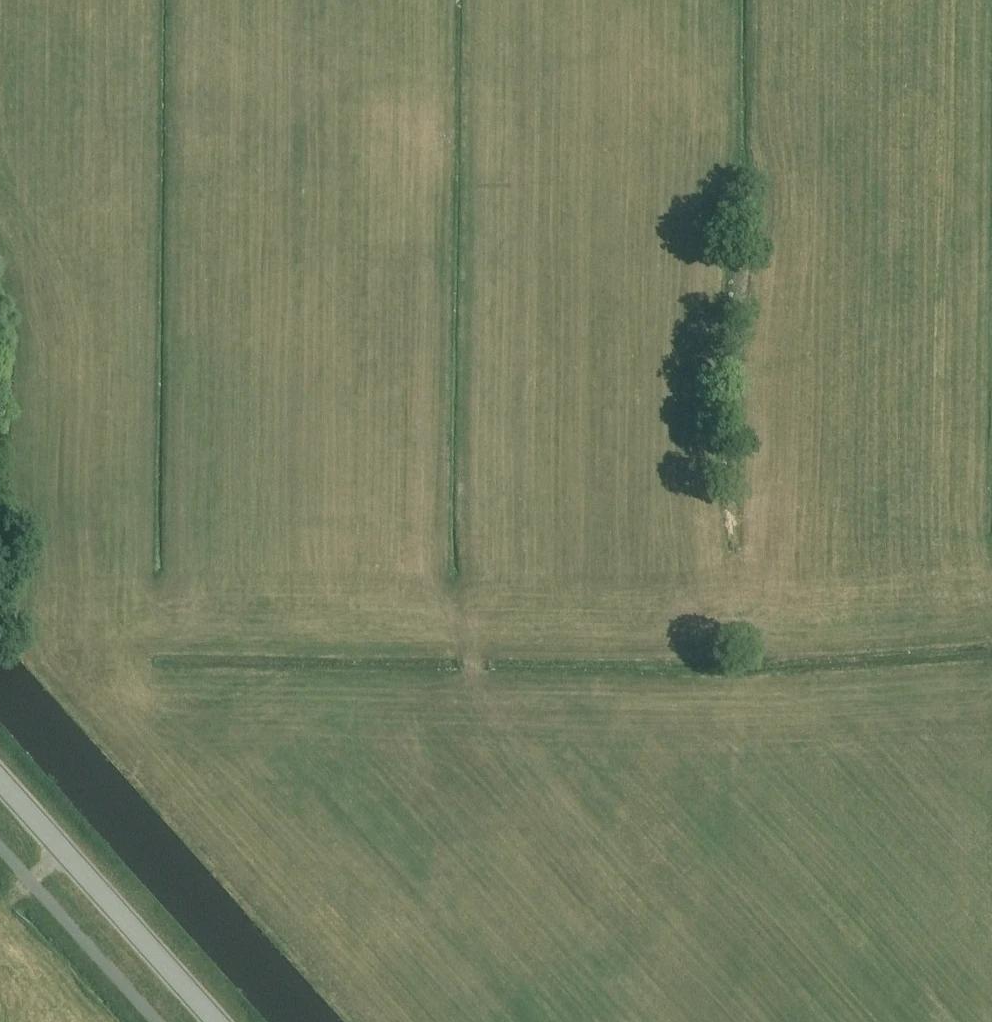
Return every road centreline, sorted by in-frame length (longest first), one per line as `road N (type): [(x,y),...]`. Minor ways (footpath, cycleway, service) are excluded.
road 1 (tertiary): [(217,1021),(0,781)]

